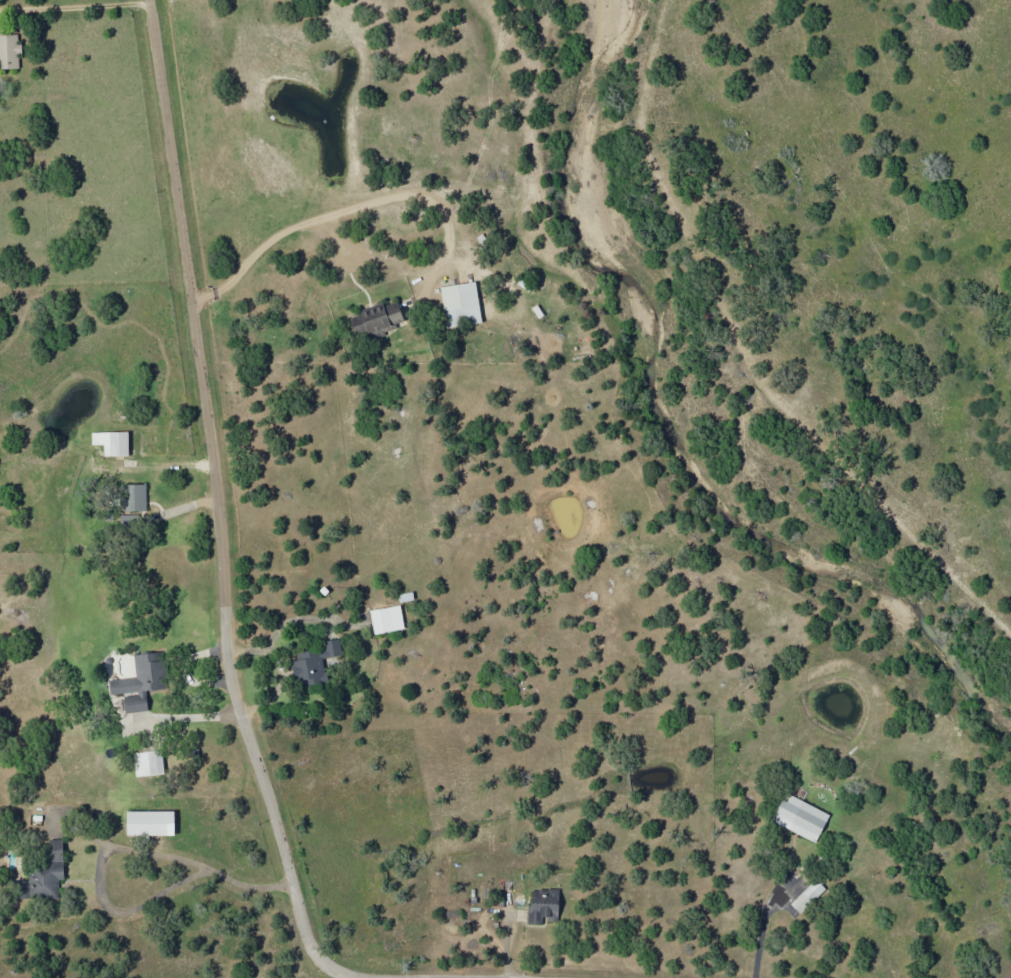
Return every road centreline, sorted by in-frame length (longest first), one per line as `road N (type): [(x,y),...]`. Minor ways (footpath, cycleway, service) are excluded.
road 1 (residential): [(515,977),(366,975),(333,961),(313,929),(234,657),(224,497),(154,0)]

